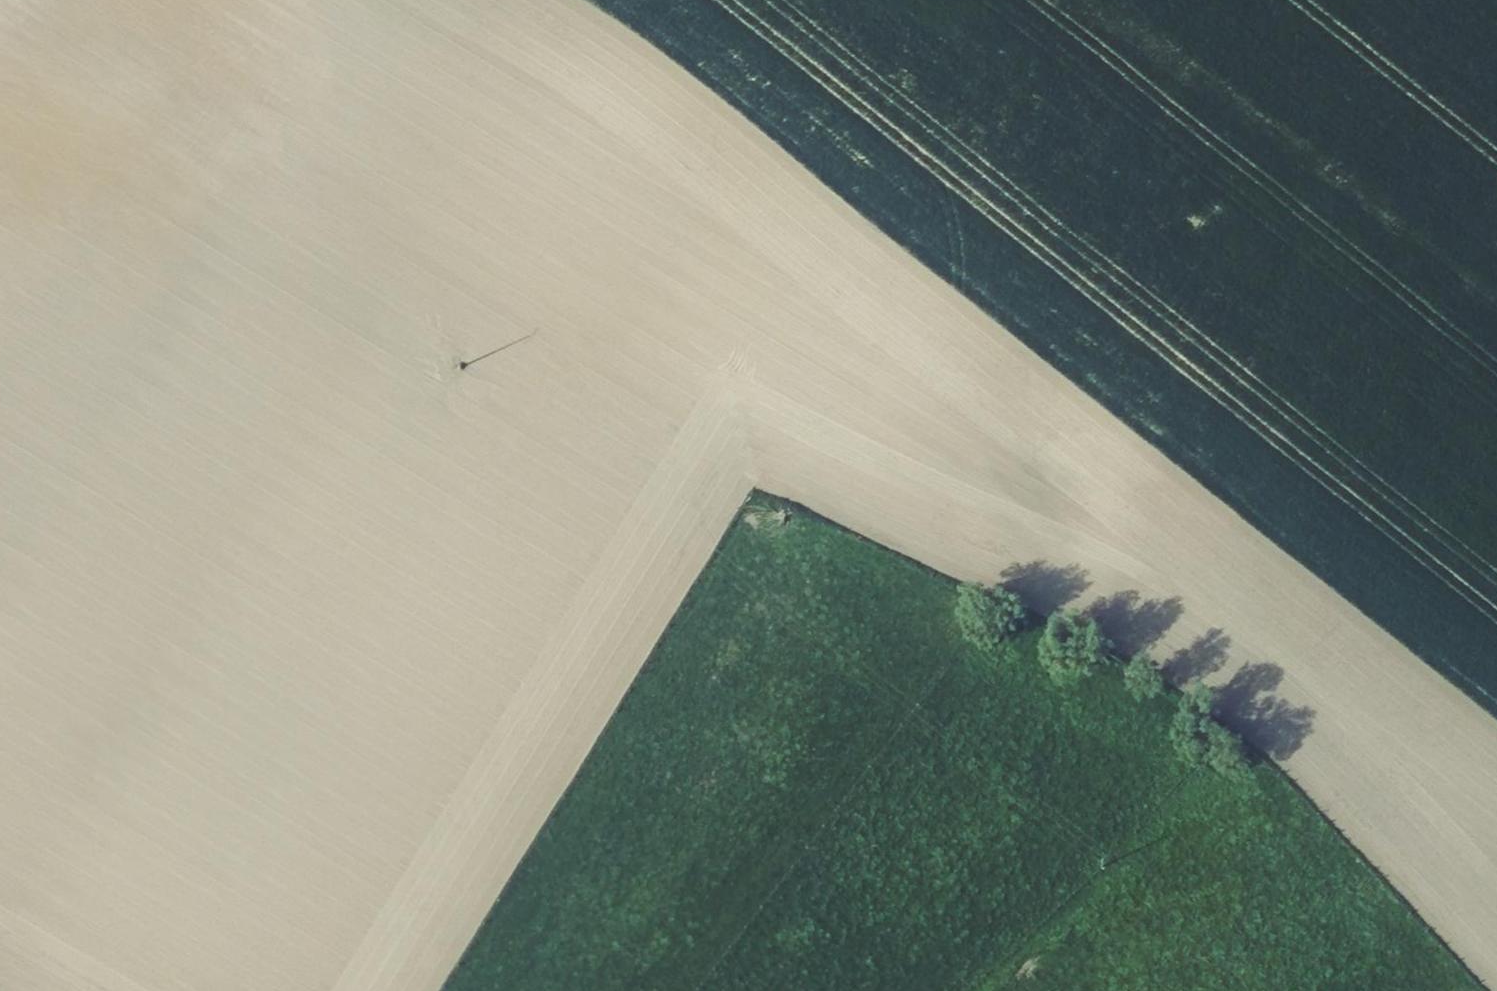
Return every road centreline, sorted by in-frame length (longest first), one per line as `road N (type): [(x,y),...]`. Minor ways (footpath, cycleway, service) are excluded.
road 1 (track): [(1080,0),(1496,291)]

